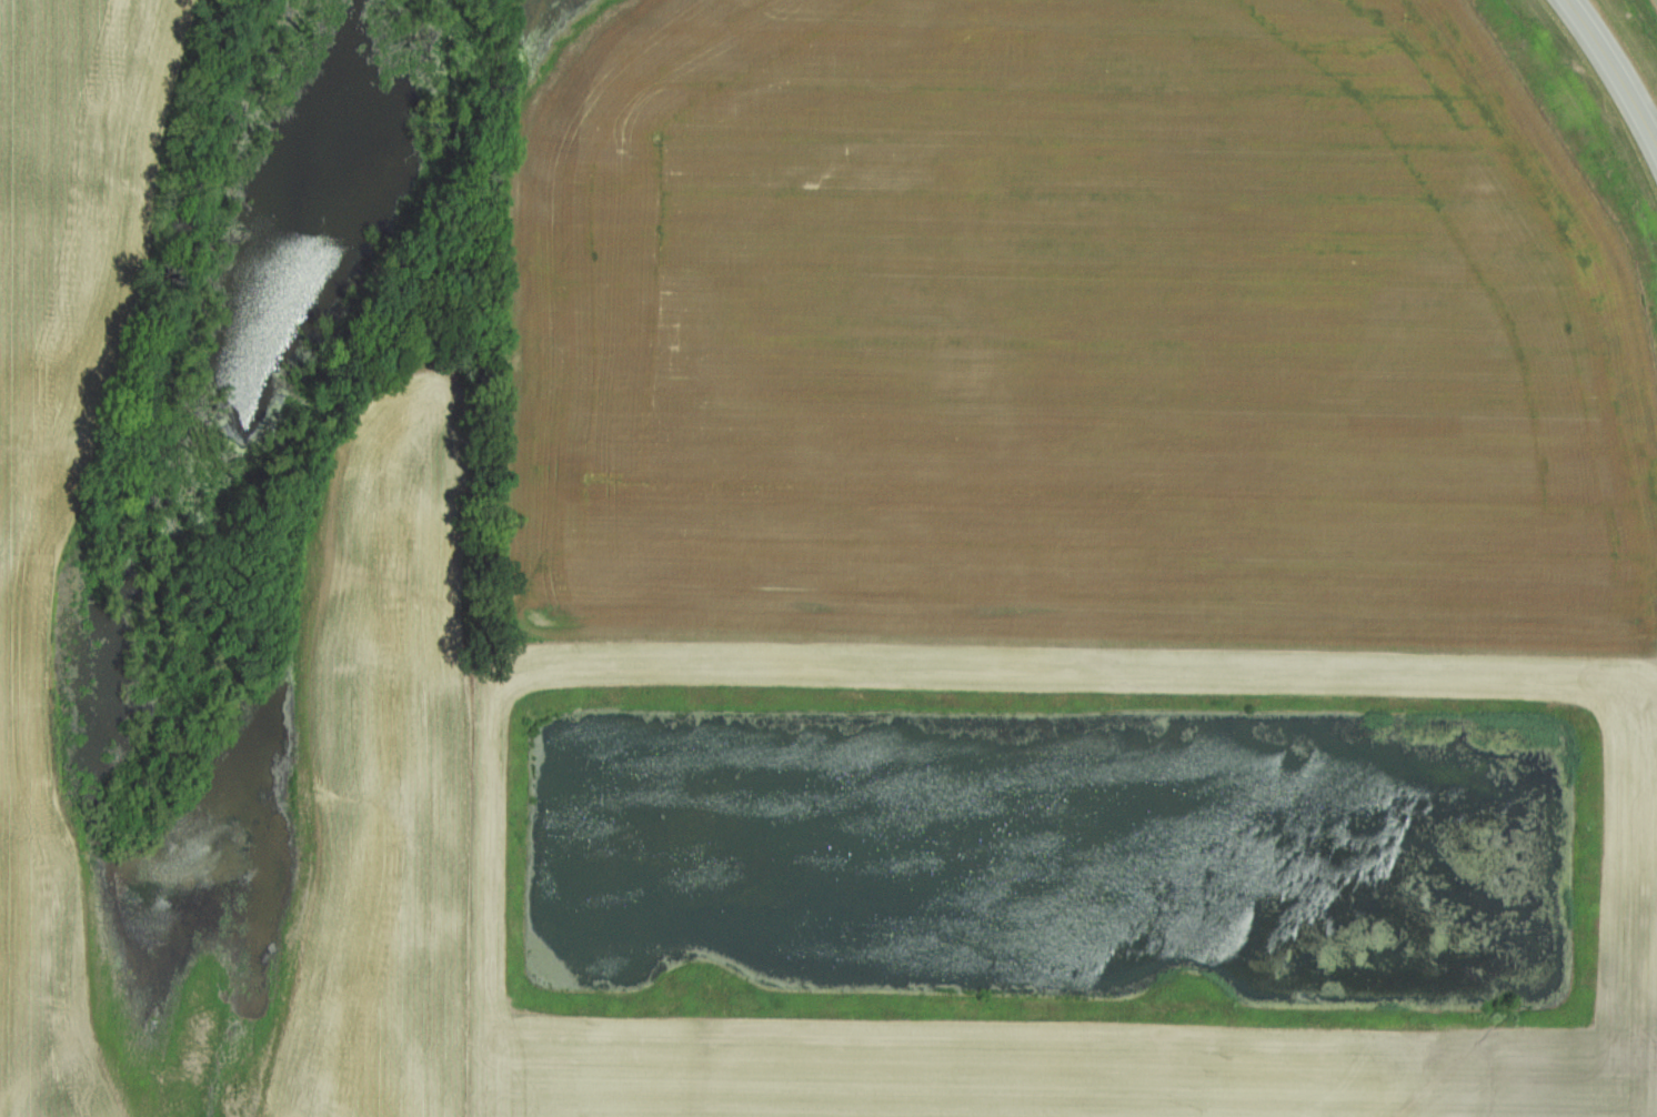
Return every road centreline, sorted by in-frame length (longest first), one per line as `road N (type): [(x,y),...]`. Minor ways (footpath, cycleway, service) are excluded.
road 1 (primary): [(1566,0),(1656,151)]

